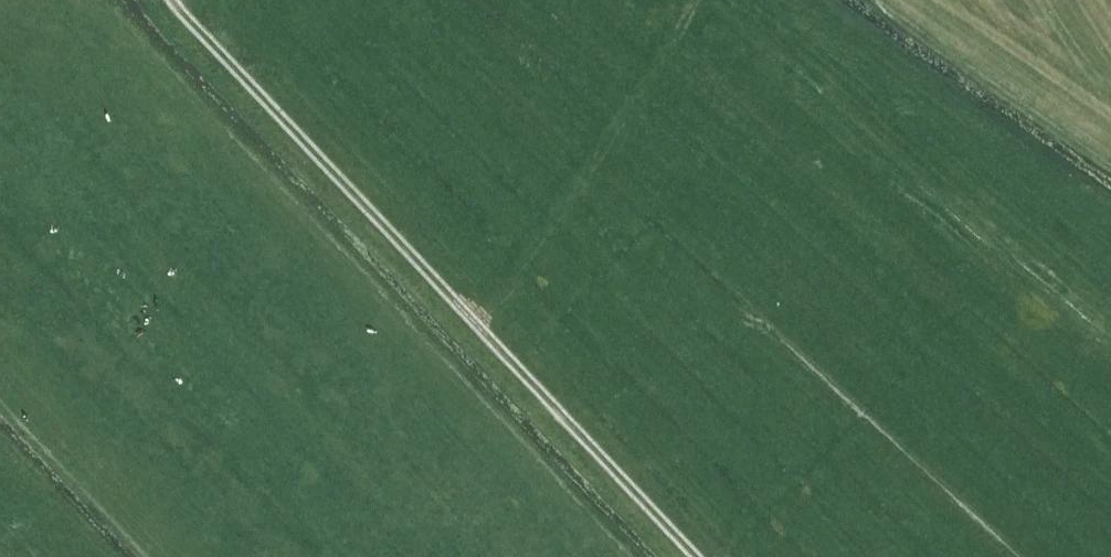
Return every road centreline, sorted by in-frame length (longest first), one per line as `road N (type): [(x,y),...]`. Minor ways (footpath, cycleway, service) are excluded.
road 1 (track): [(173,0),(696,556)]

